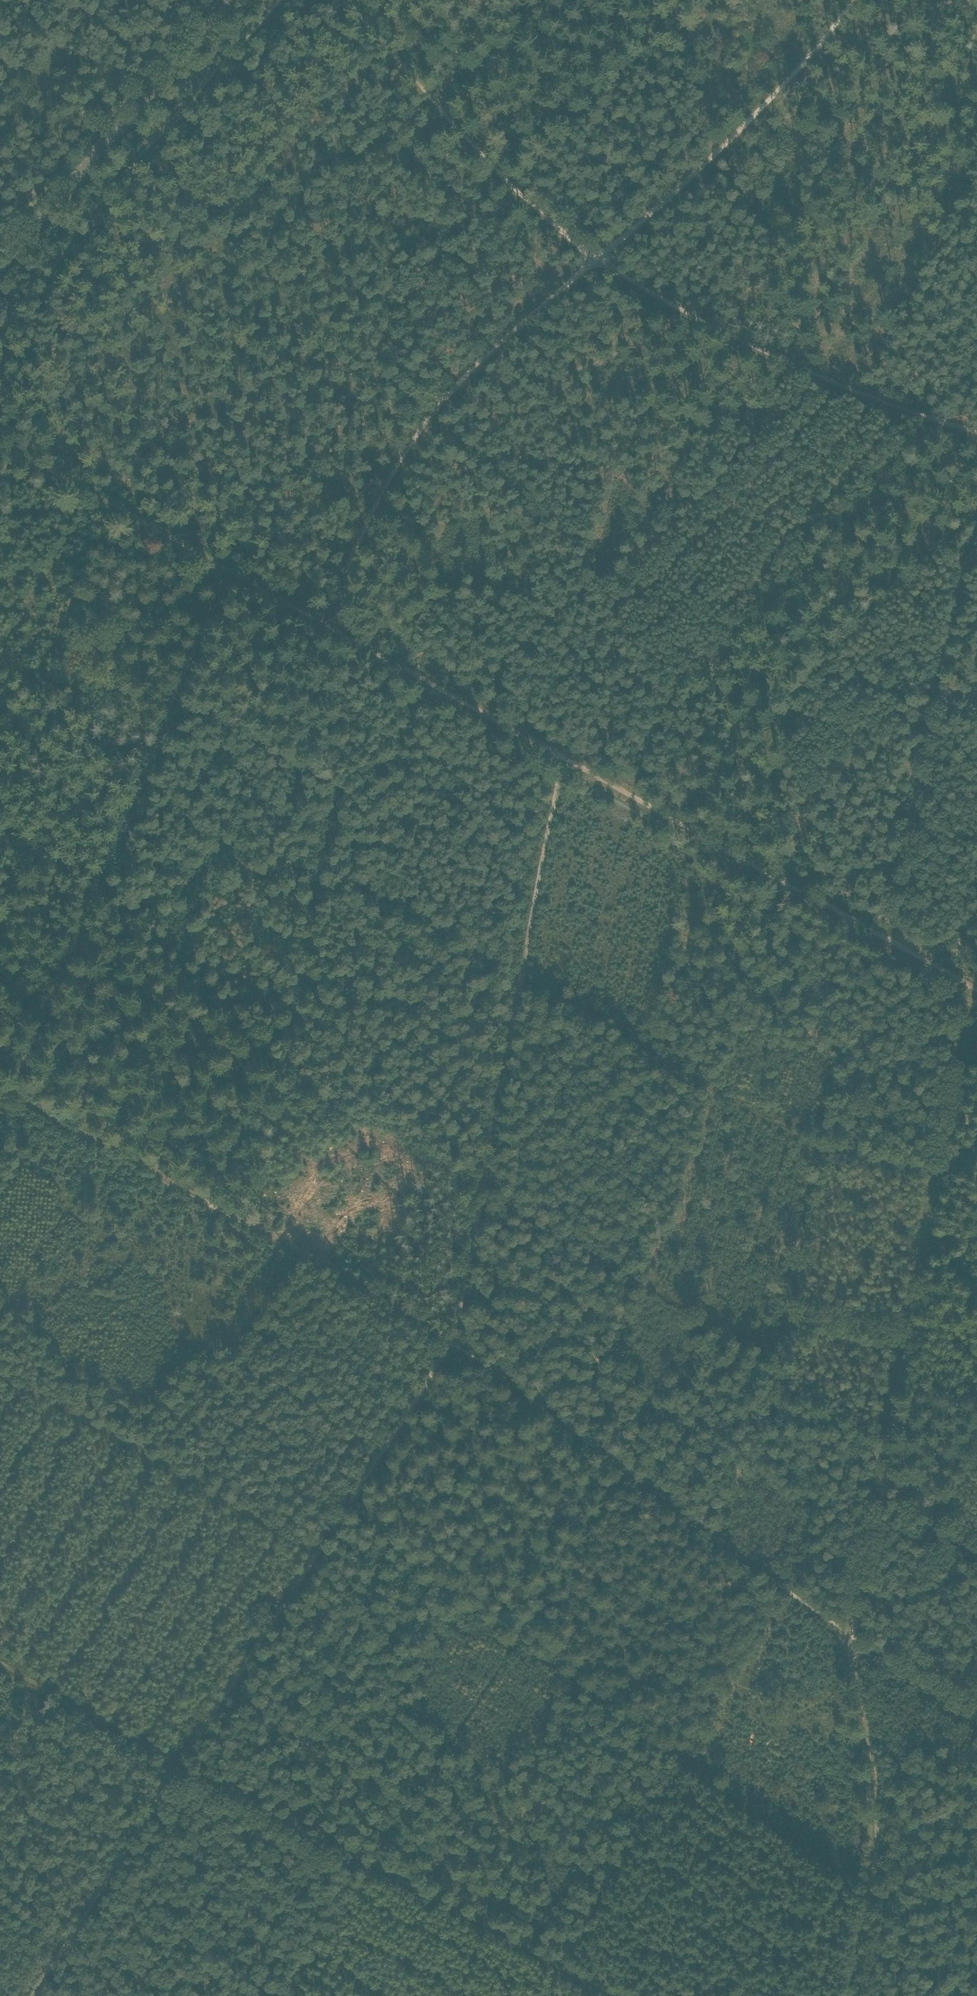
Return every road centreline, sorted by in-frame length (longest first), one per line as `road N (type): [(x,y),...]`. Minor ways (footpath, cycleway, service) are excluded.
road 1 (track): [(28,1995),(450,1341)]
road 2 (track): [(329,629),(976,990)]
road 3 (track): [(623,1995),(177,1768),(0,1664)]
road 4 (track): [(627,1472),(291,1995)]
road 5 (track): [(0,1110),(223,573)]
road 6 (track): [(450,1341),(559,770)]
road 7 (track): [(0,1089),(450,1341)]
road 8 (track): [(324,641),(402,465),(475,368),(596,260)]
road 9 (track): [(596,260),(703,324),(976,433)]
road 10 (track): [(596,260),(712,151),(849,0)]
road 11 (track): [(313,1553),(0,1373)]
road 12 (secondary): [(0,265),(236,0)]
road 13 (track): [(549,225),(349,0)]
road 14 (track): [(627,1472),(847,1632)]
road 15 (track): [(450,1341),(627,1472)]
road 16 (track): [(976,1705),(847,1632)]
road 17 (track): [(871,1490),(976,1551)]

